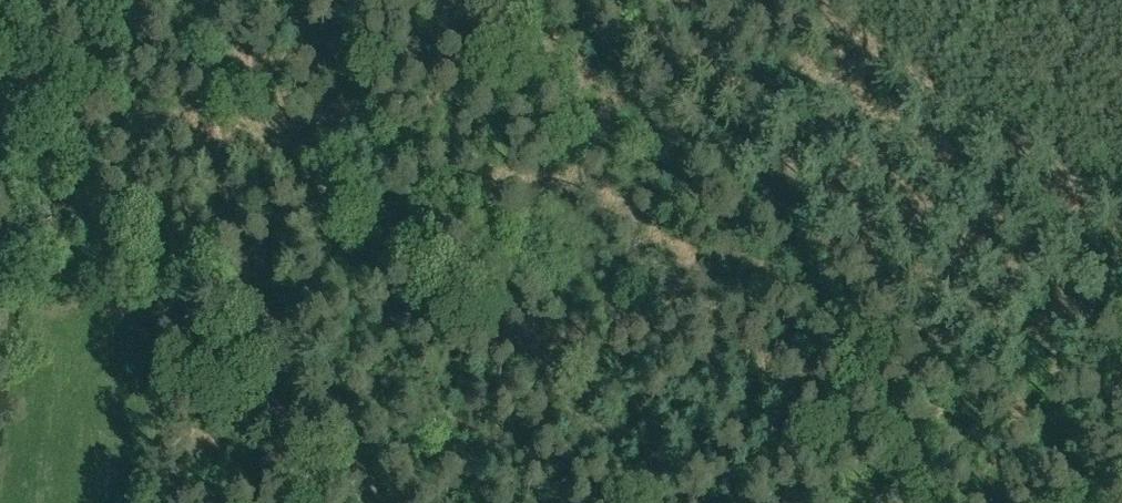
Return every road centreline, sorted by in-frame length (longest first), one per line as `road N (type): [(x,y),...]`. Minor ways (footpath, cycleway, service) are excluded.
road 1 (track): [(18,276),(117,264),(207,281),(299,356),(377,502)]

